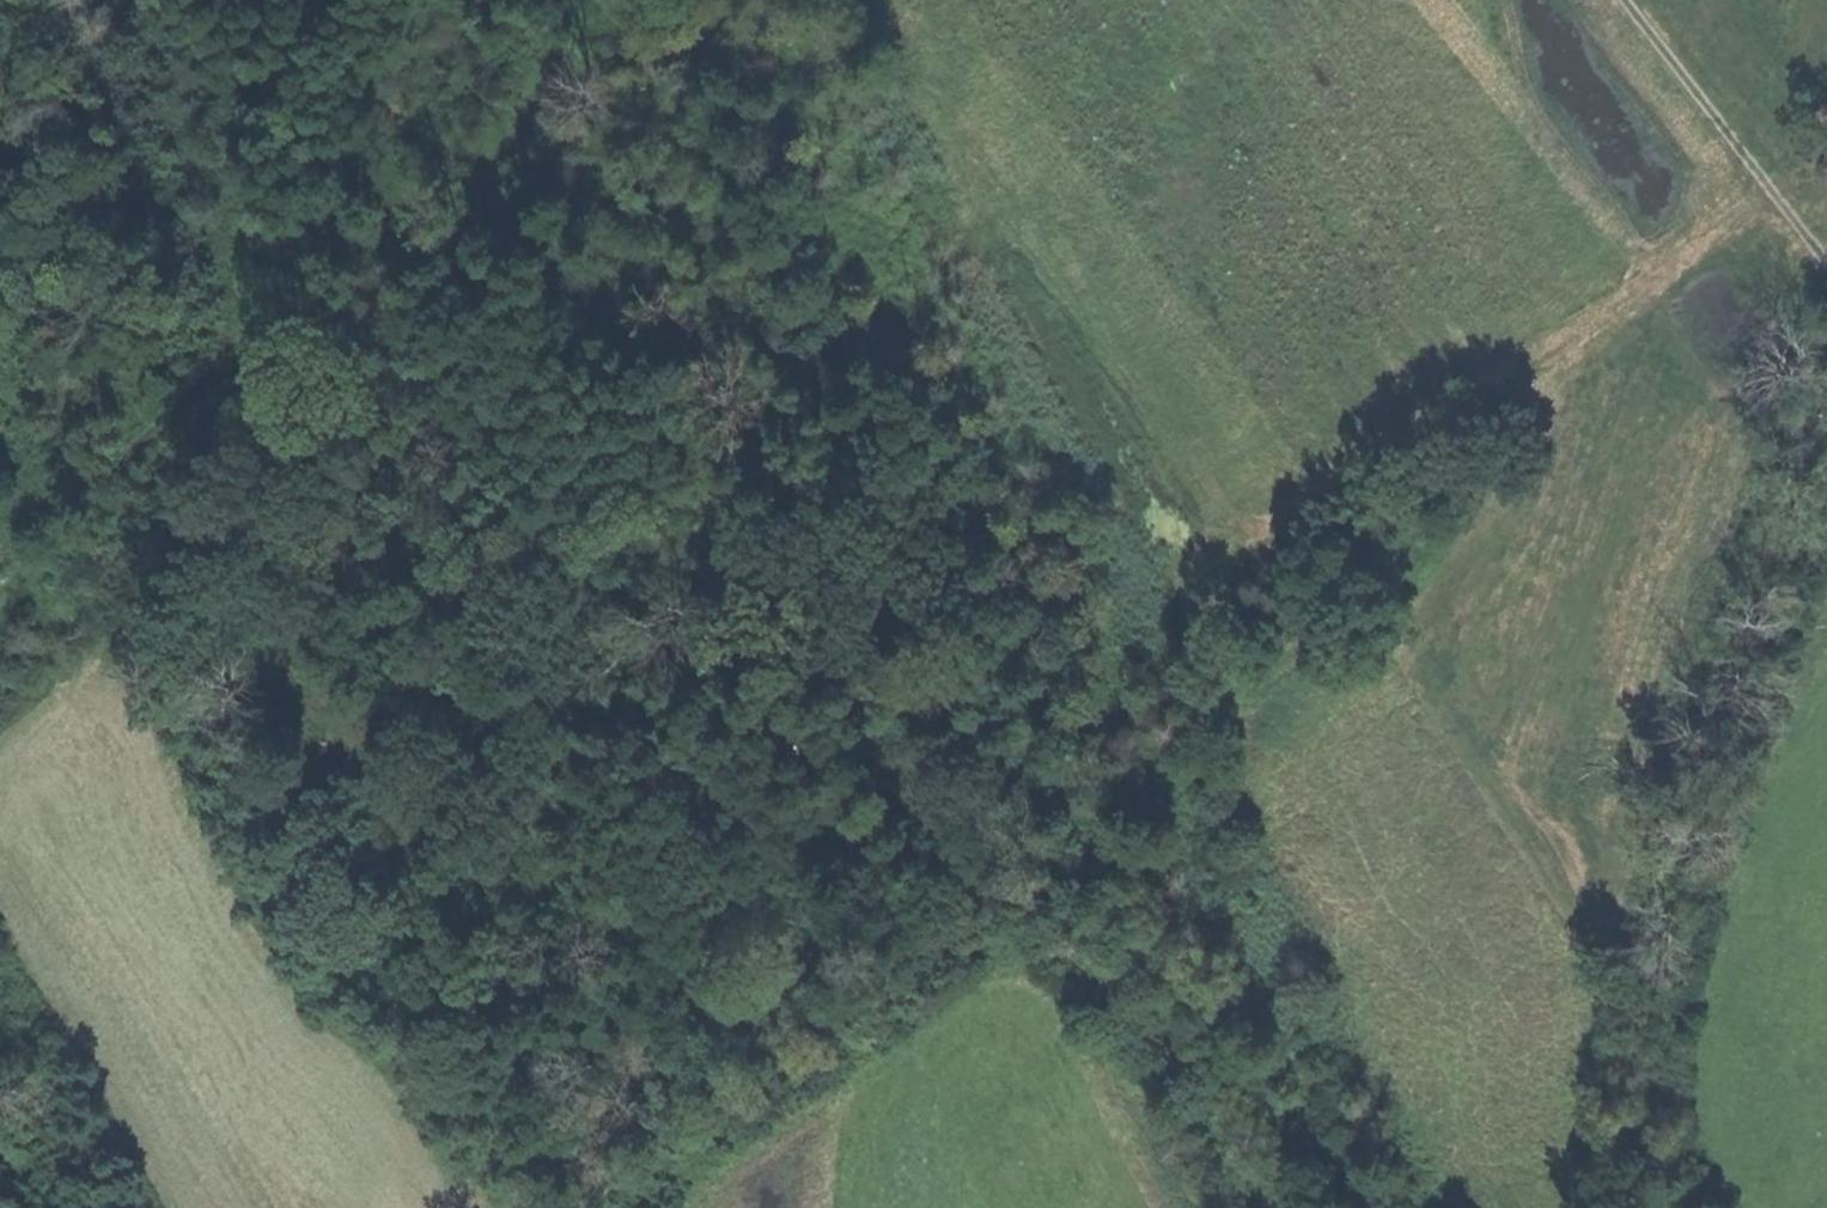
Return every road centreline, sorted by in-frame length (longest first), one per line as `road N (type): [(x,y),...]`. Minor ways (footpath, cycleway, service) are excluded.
road 1 (track): [(1634,0),(1826,252)]

